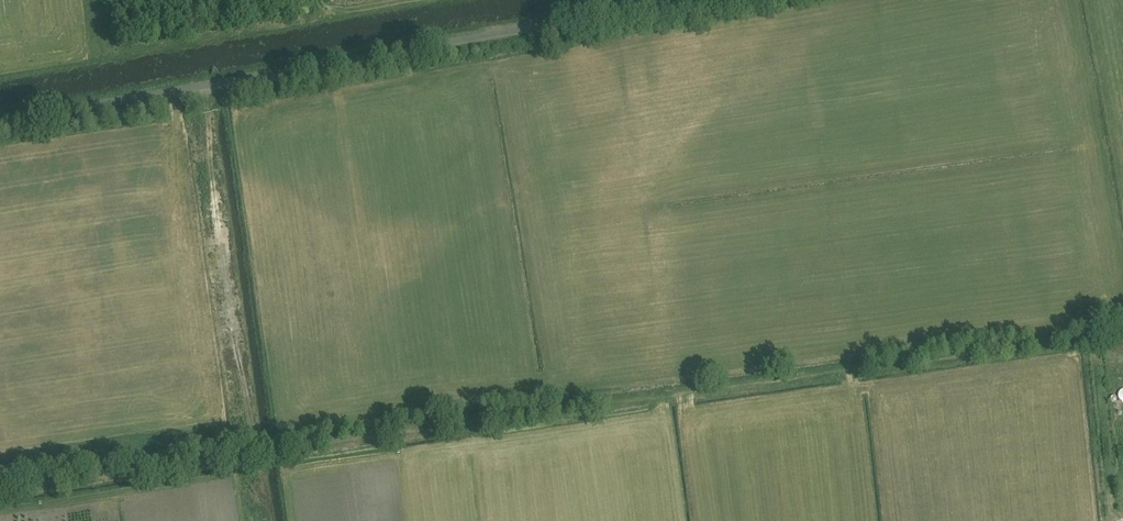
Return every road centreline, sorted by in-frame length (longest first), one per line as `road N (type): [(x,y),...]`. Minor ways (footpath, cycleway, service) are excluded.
road 1 (track): [(277,447),(1122,332)]
road 2 (unclassified): [(0,121),(685,0)]
road 3 (track): [(277,447),(0,489)]

